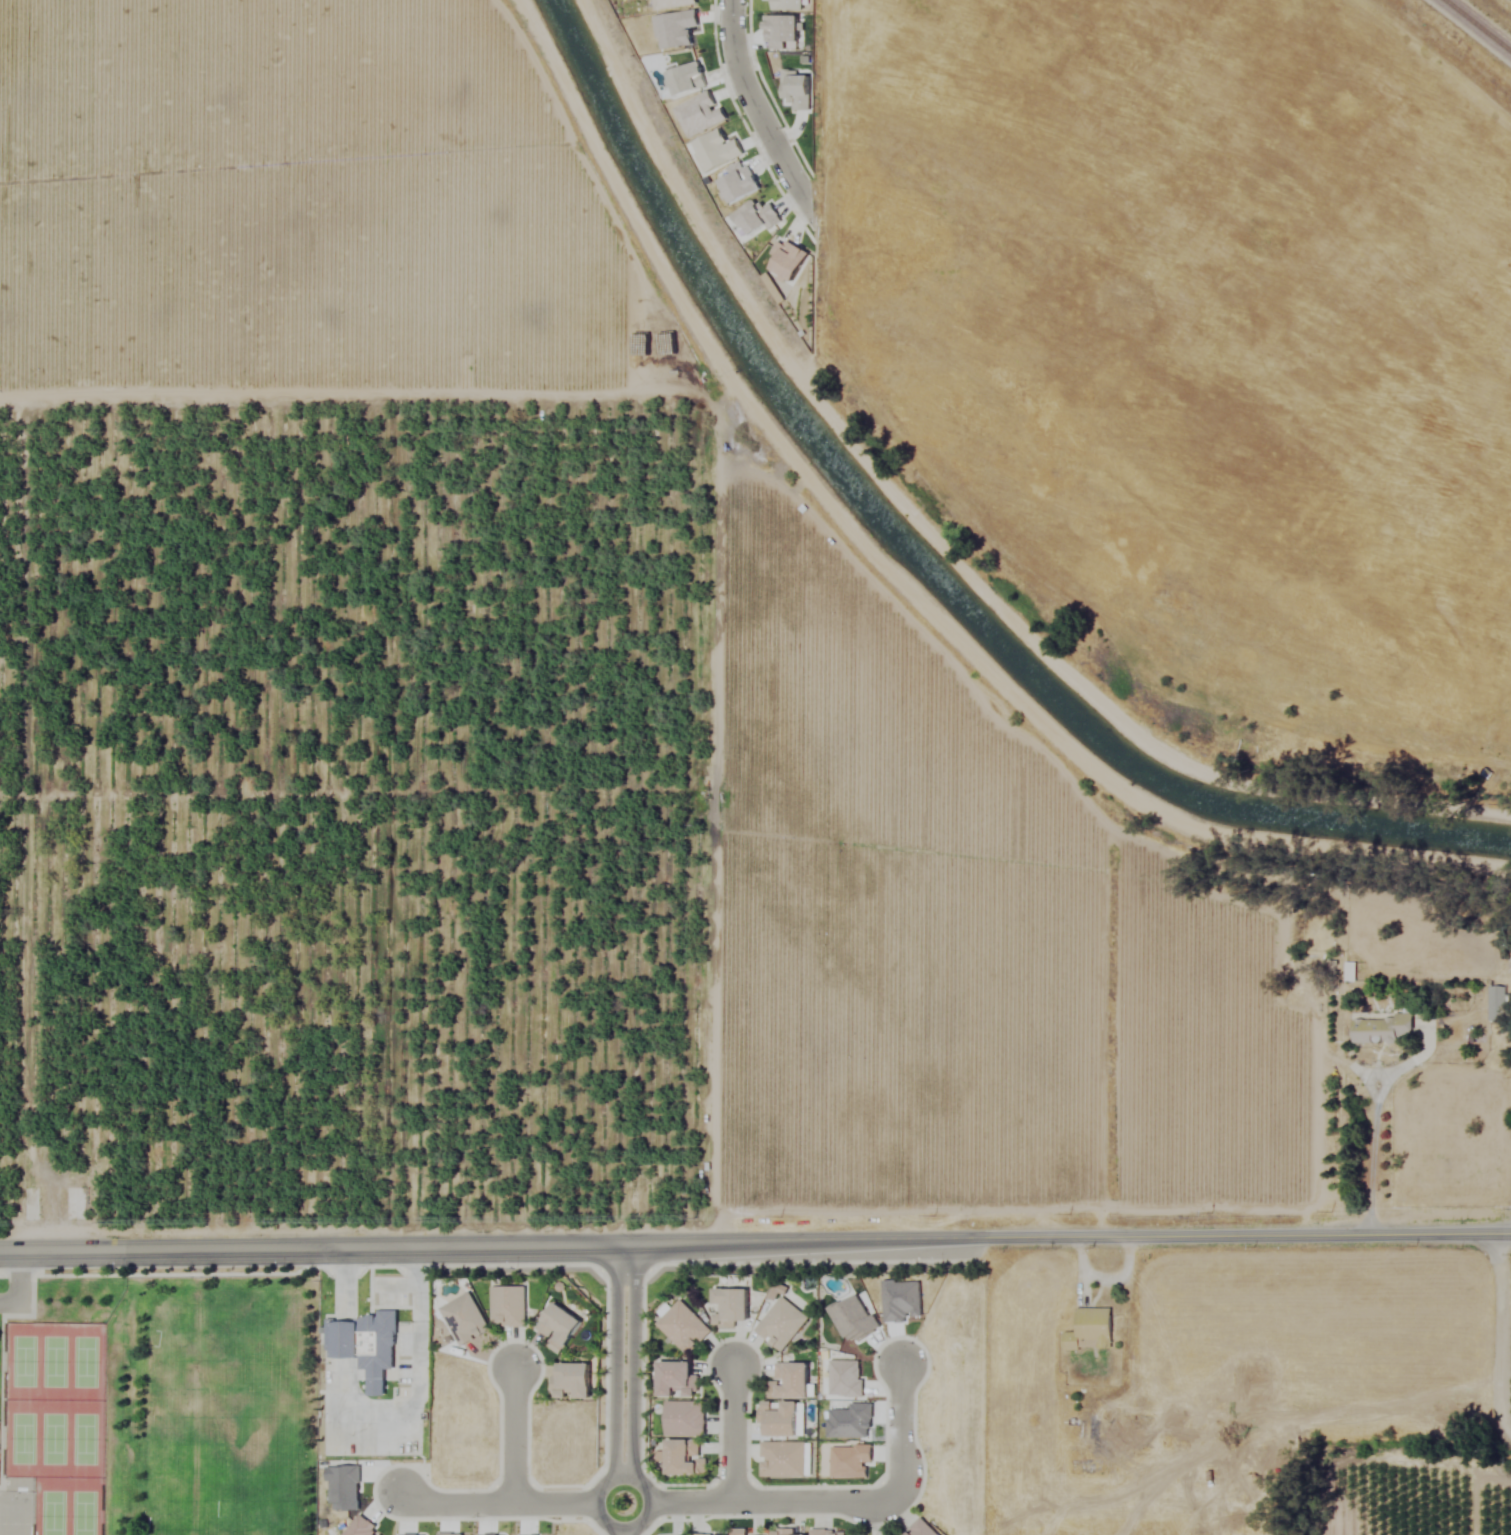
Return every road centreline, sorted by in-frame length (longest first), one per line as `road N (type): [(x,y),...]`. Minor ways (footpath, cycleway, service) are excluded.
road 1 (tertiary): [(0,1248),(1510,1238)]
road 2 (residential): [(629,1244),(624,1534)]
road 3 (residential): [(894,1499),(624,1503)]
road 4 (residential): [(394,1504),(624,1503)]
road 5 (residential): [(804,202),(731,57),(732,0)]
road 6 (residential): [(900,1362),(894,1499)]
road 7 (residential): [(732,1367),(733,1503)]
road 8 (residential): [(516,1372),(512,1503)]

